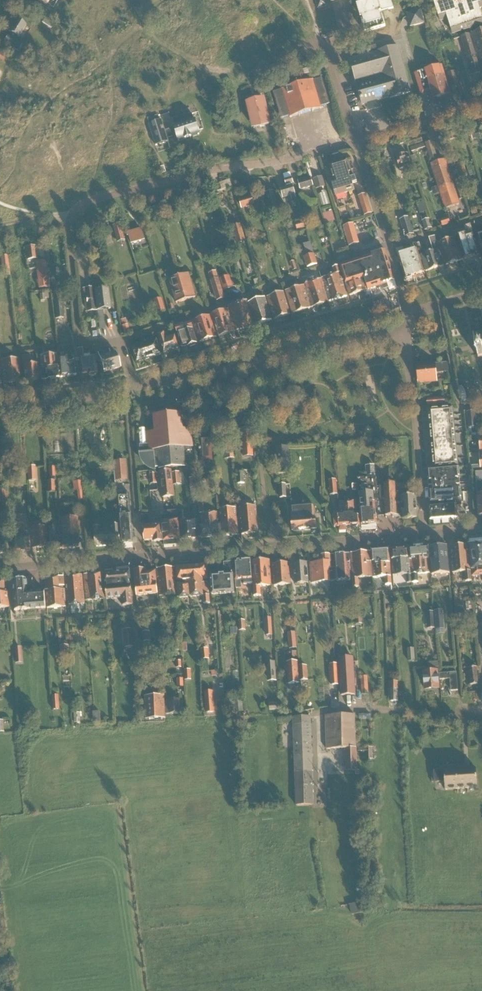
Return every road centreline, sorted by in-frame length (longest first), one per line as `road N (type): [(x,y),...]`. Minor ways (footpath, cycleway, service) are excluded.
road 1 (unclassified): [(122,342),(79,335),(68,220),(75,208),(217,169),(357,142)]
road 2 (unclassified): [(0,569),(424,534)]
road 3 (residential): [(122,342),(389,246)]
road 4 (residential): [(135,387),(401,331)]
road 5 (track): [(320,38),(246,69),(207,69),(146,30),(143,17),(163,0)]
road 6 (residential): [(424,534),(401,331)]
road 7 (residential): [(311,714),(481,719)]
road 8 (residential): [(0,409),(135,387)]
road 9 (unclassified): [(357,142),(481,105)]

